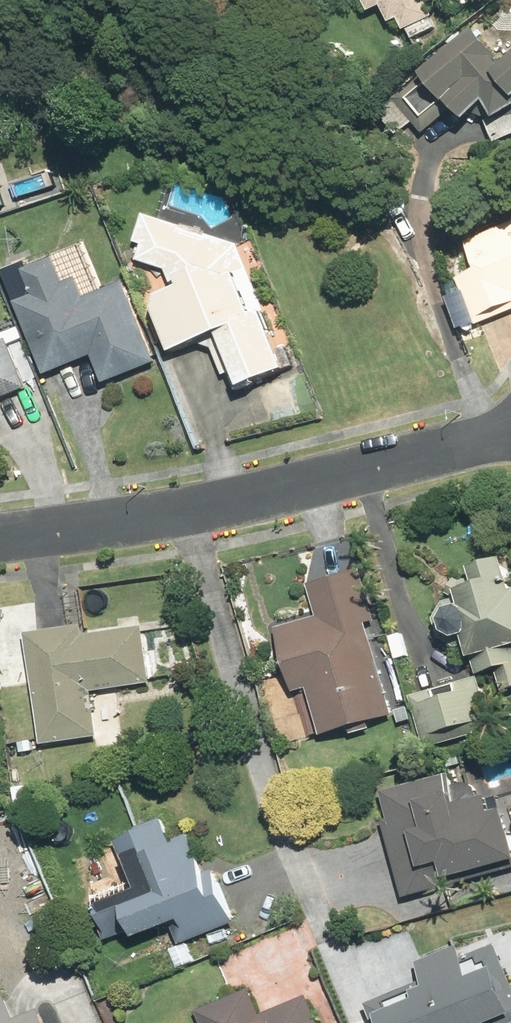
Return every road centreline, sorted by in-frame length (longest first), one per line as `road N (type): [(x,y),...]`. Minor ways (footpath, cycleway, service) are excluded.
road 1 (residential): [(0,543),(166,515),(510,429)]

